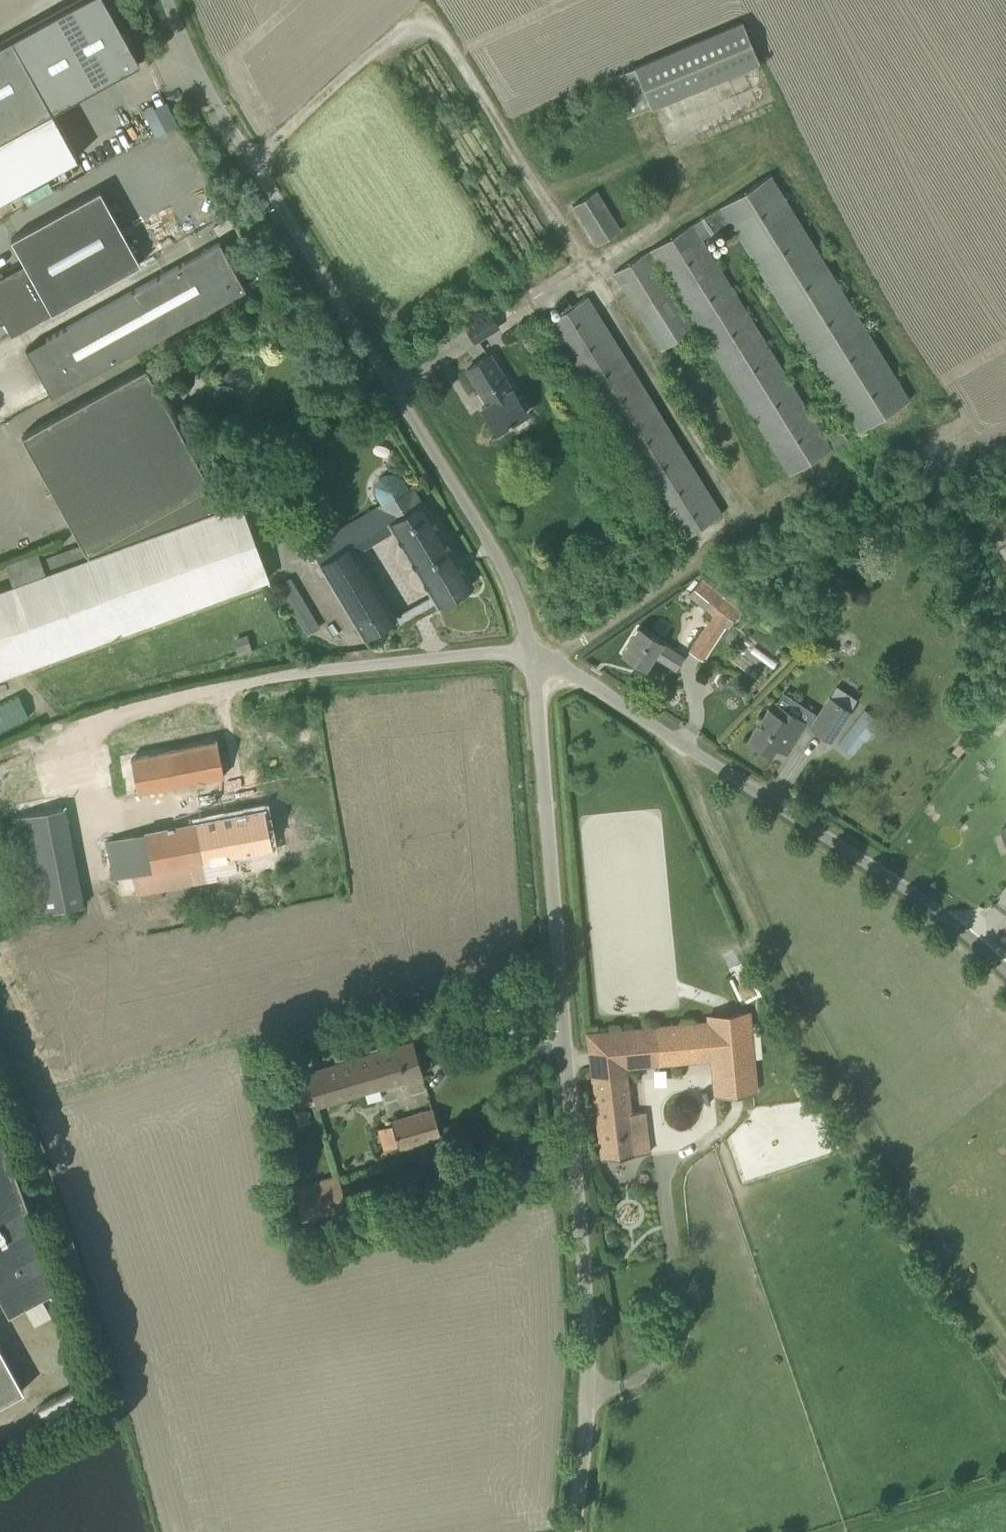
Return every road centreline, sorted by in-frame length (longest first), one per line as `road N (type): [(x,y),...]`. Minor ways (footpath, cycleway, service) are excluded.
road 1 (unclassified): [(573,1531),(590,1397),(531,653)]
road 2 (unclassified): [(531,653),(510,579),(206,86),(167,0)]
road 3 (track): [(1005,1357),(873,1143),(675,739)]
road 4 (unclassified): [(1005,972),(908,891),(531,653)]
road 5 (residential): [(531,653),(300,670)]

